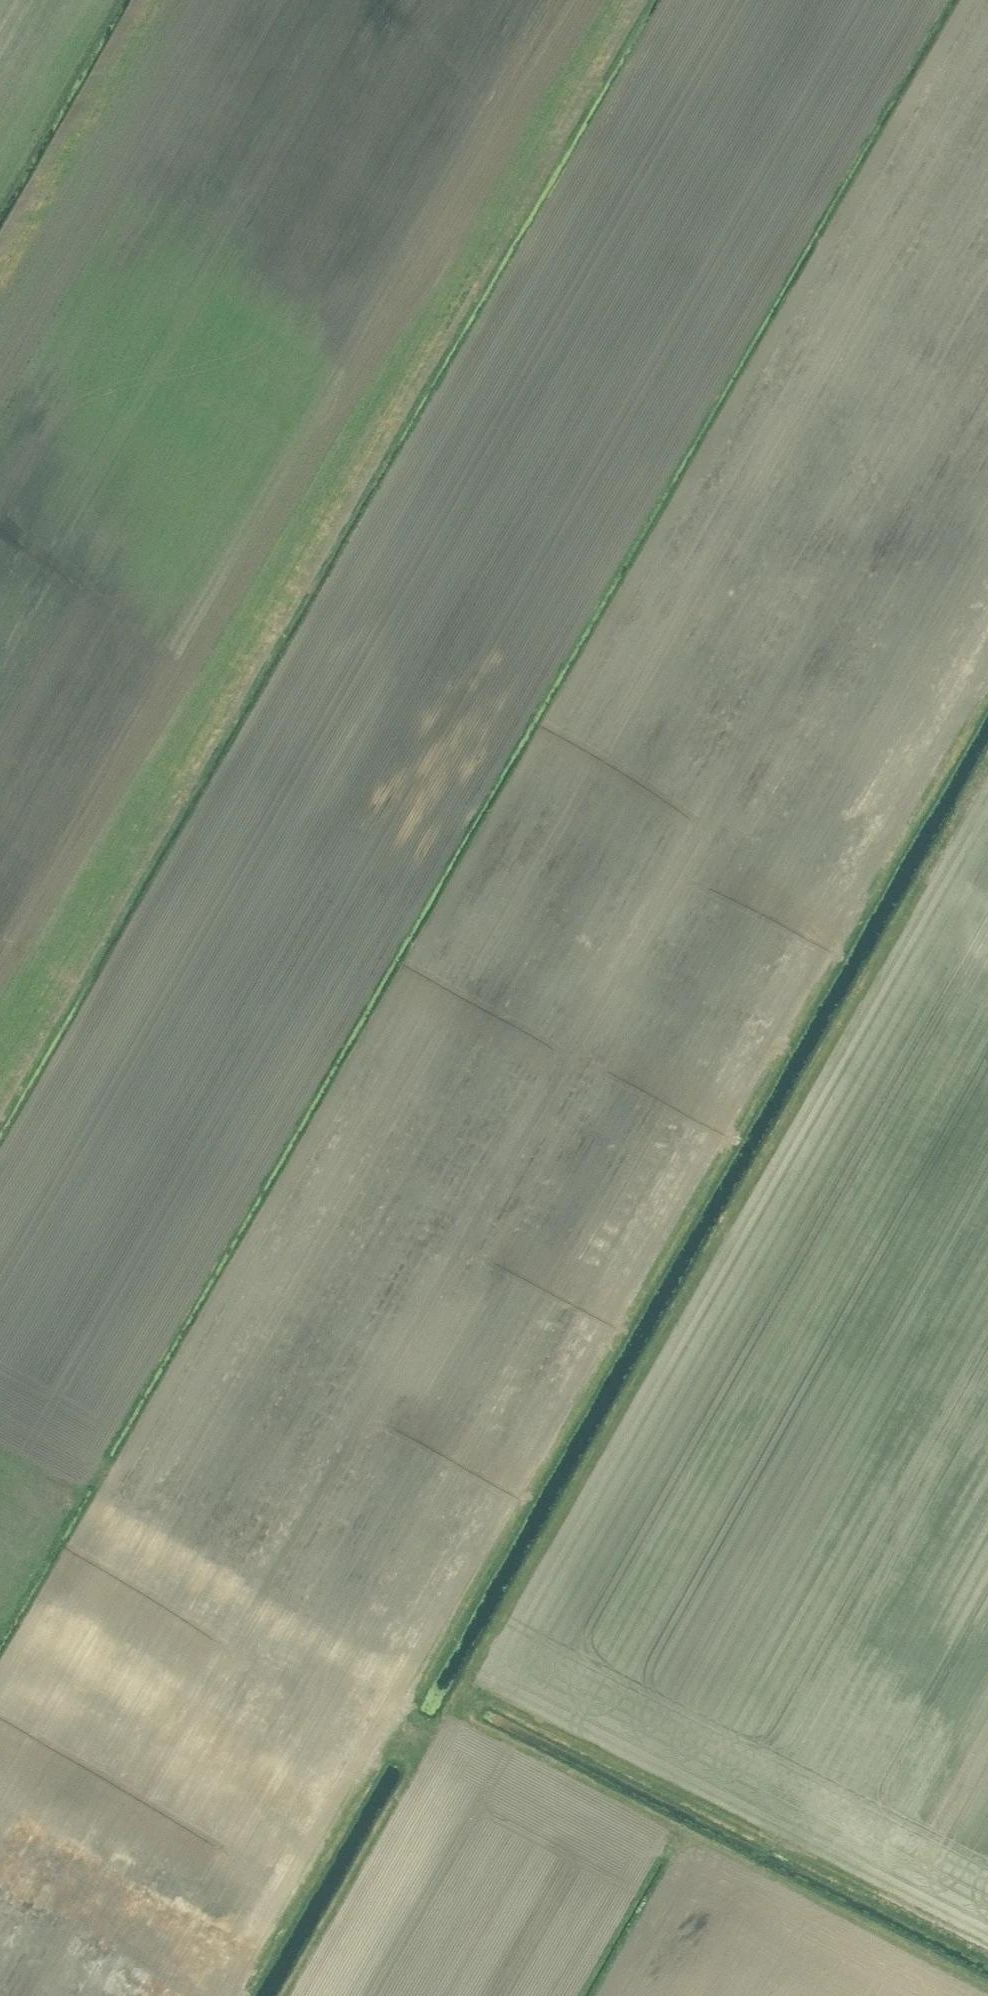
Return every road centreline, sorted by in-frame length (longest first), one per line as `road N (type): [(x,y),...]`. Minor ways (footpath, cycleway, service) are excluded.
road 1 (track): [(241,1995),(987,686)]

